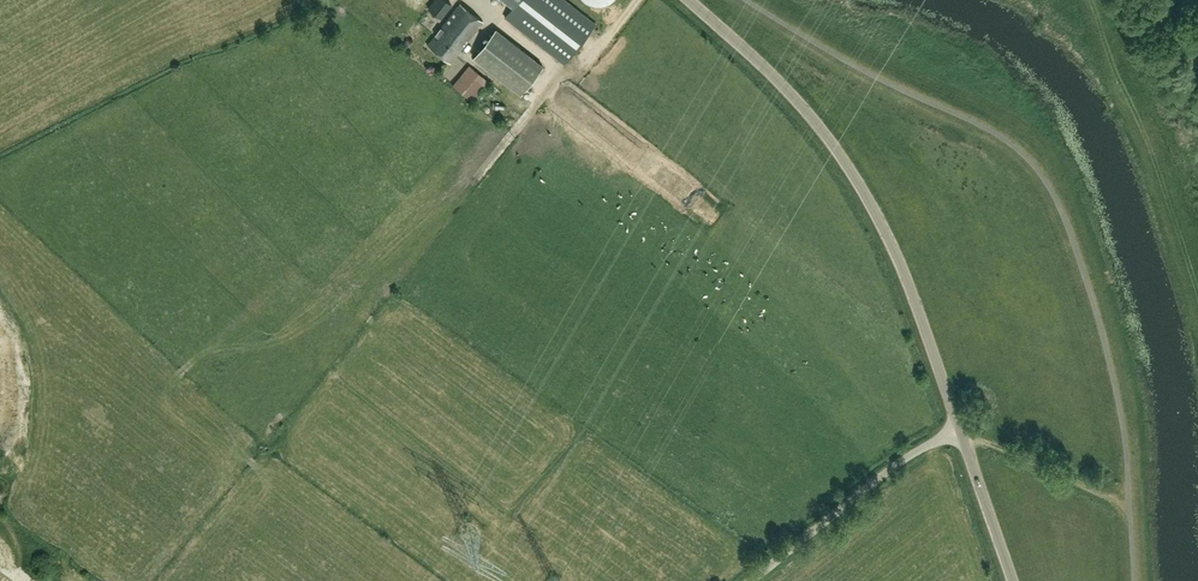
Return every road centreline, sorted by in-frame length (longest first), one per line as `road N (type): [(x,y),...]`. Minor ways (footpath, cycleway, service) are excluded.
road 1 (unclassified): [(1014,580),(909,284),(872,207),(813,118),(689,0)]
road 2 (track): [(1197,297),(1089,0)]
road 3 (track): [(1129,501),(961,436)]

